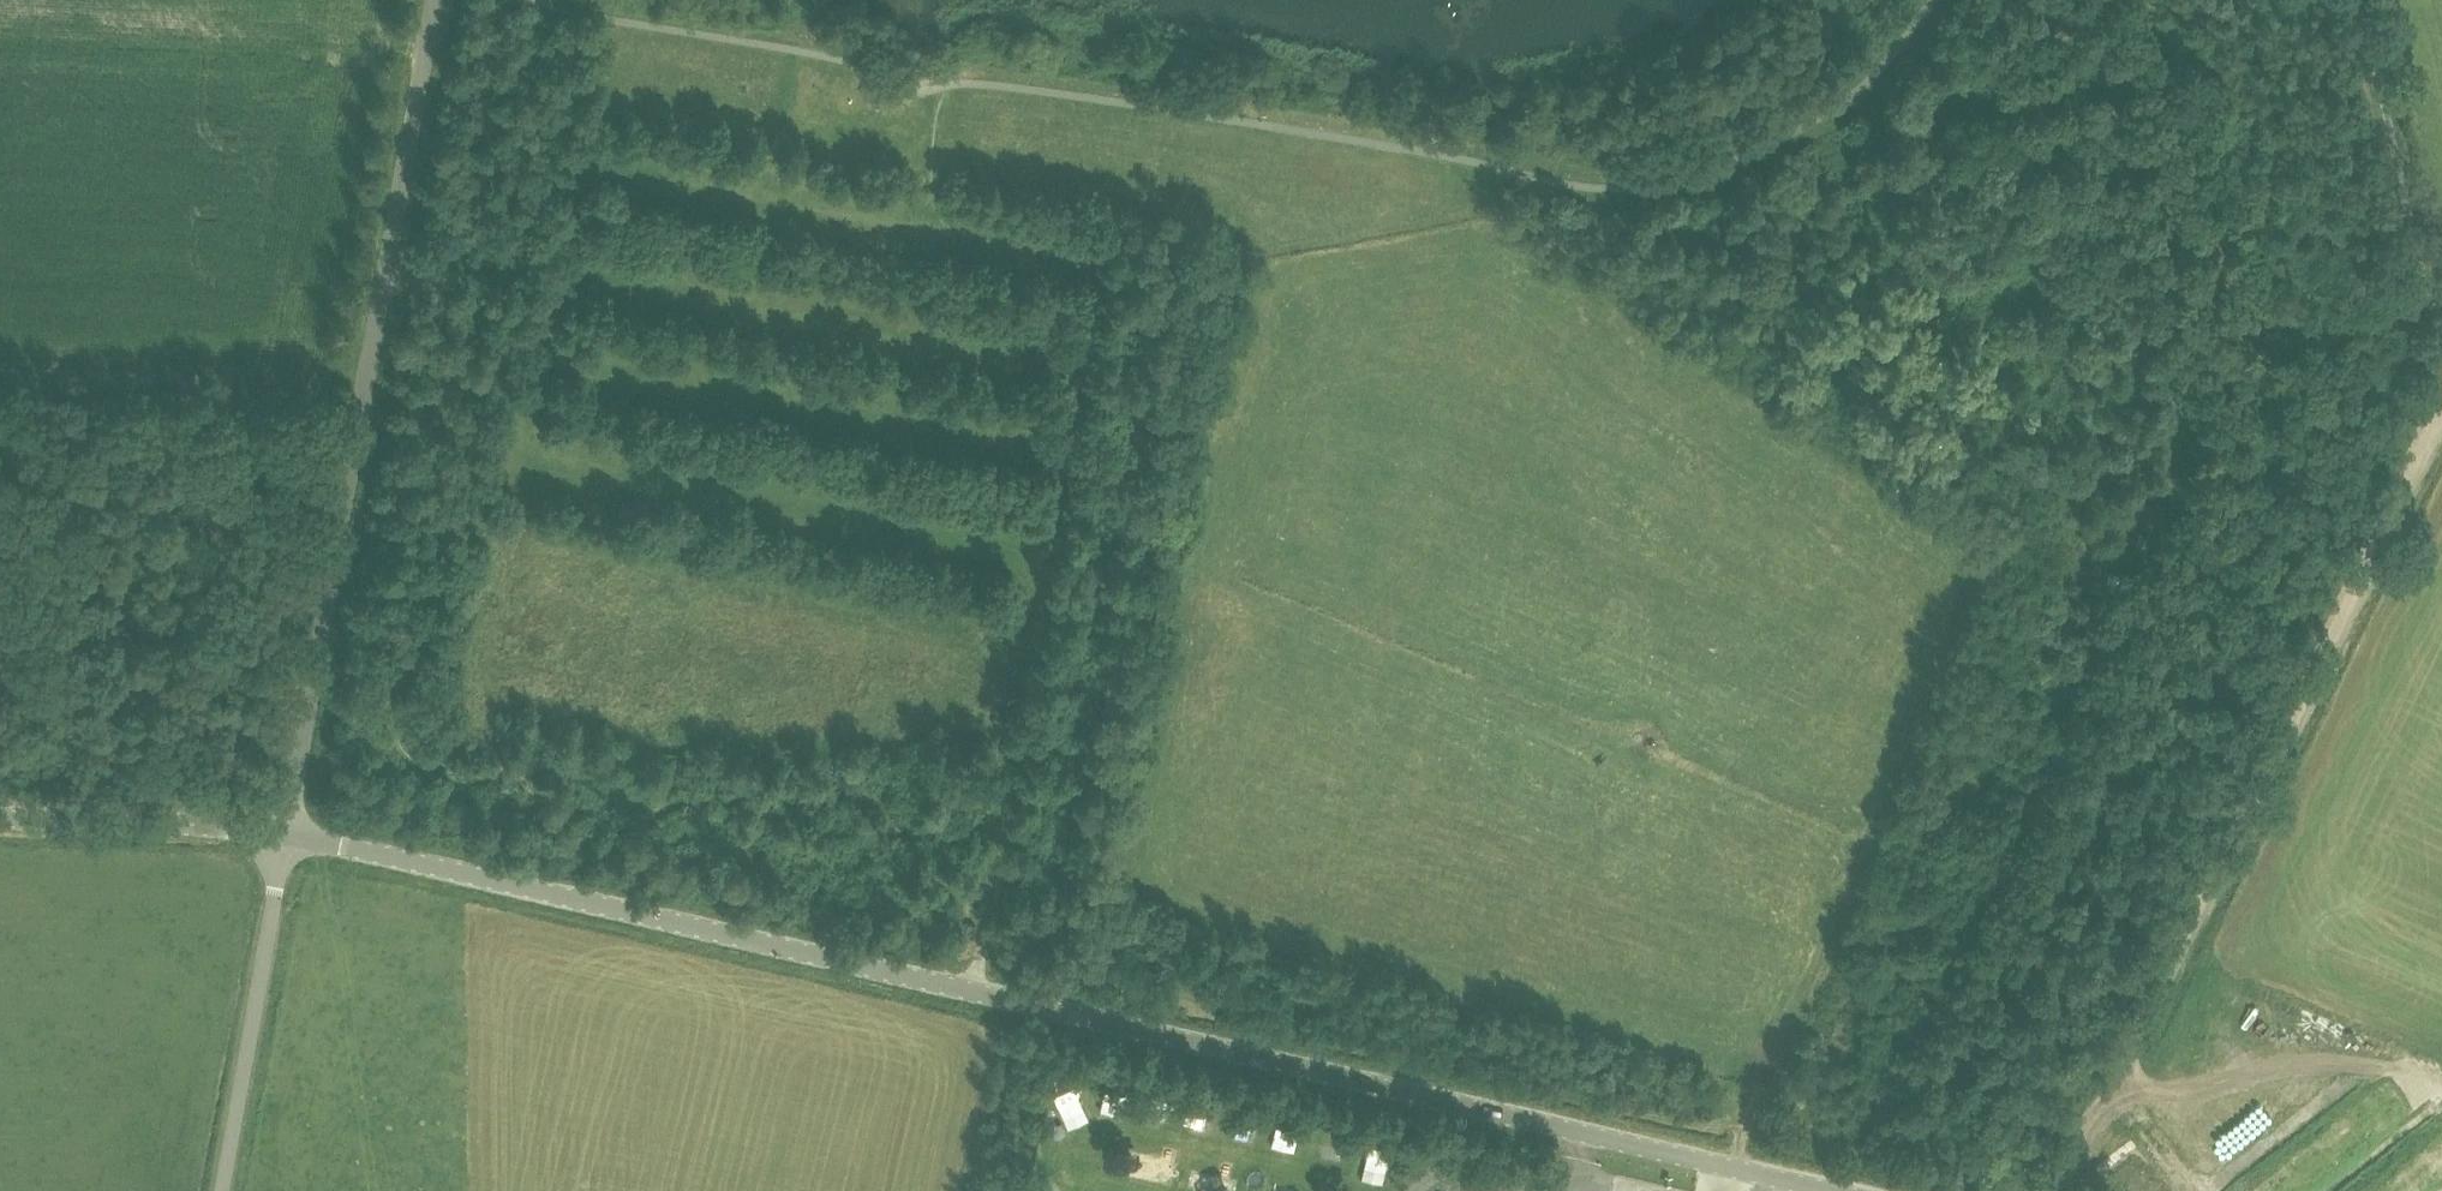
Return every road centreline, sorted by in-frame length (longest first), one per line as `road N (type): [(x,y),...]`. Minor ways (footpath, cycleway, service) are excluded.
road 1 (unclassified): [(1857,1190),(289,833)]
road 2 (track): [(2441,409),(2058,1190)]
road 3 (unclassified): [(289,833),(435,0)]
road 4 (unclassified): [(224,1190),(289,833)]
road 5 (unclassified): [(289,833),(0,818)]

